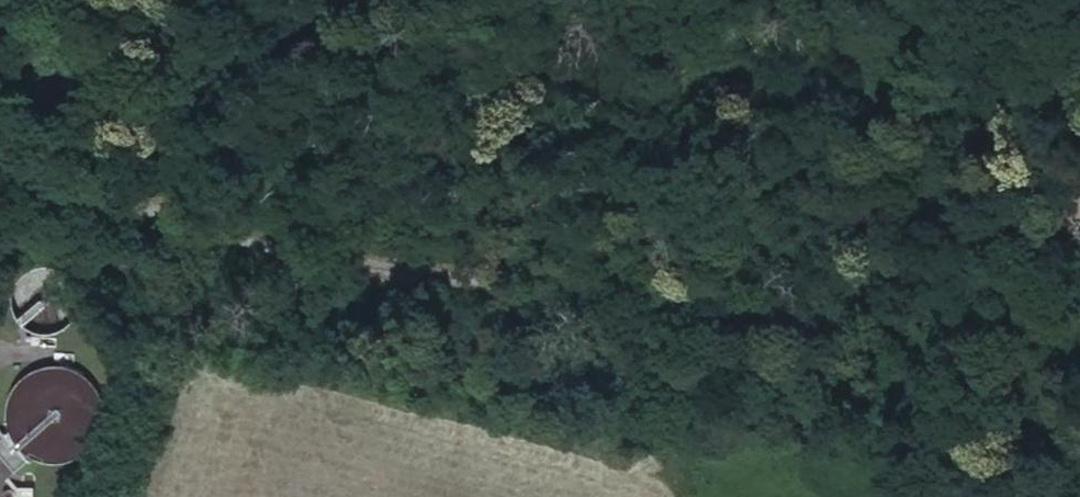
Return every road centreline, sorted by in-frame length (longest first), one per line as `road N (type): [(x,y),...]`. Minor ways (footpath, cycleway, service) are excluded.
road 1 (track): [(1079,328),(869,295),(518,279),(281,240),(0,159)]
road 2 (track): [(0,217),(120,225),(290,252),(676,371),(833,439)]

